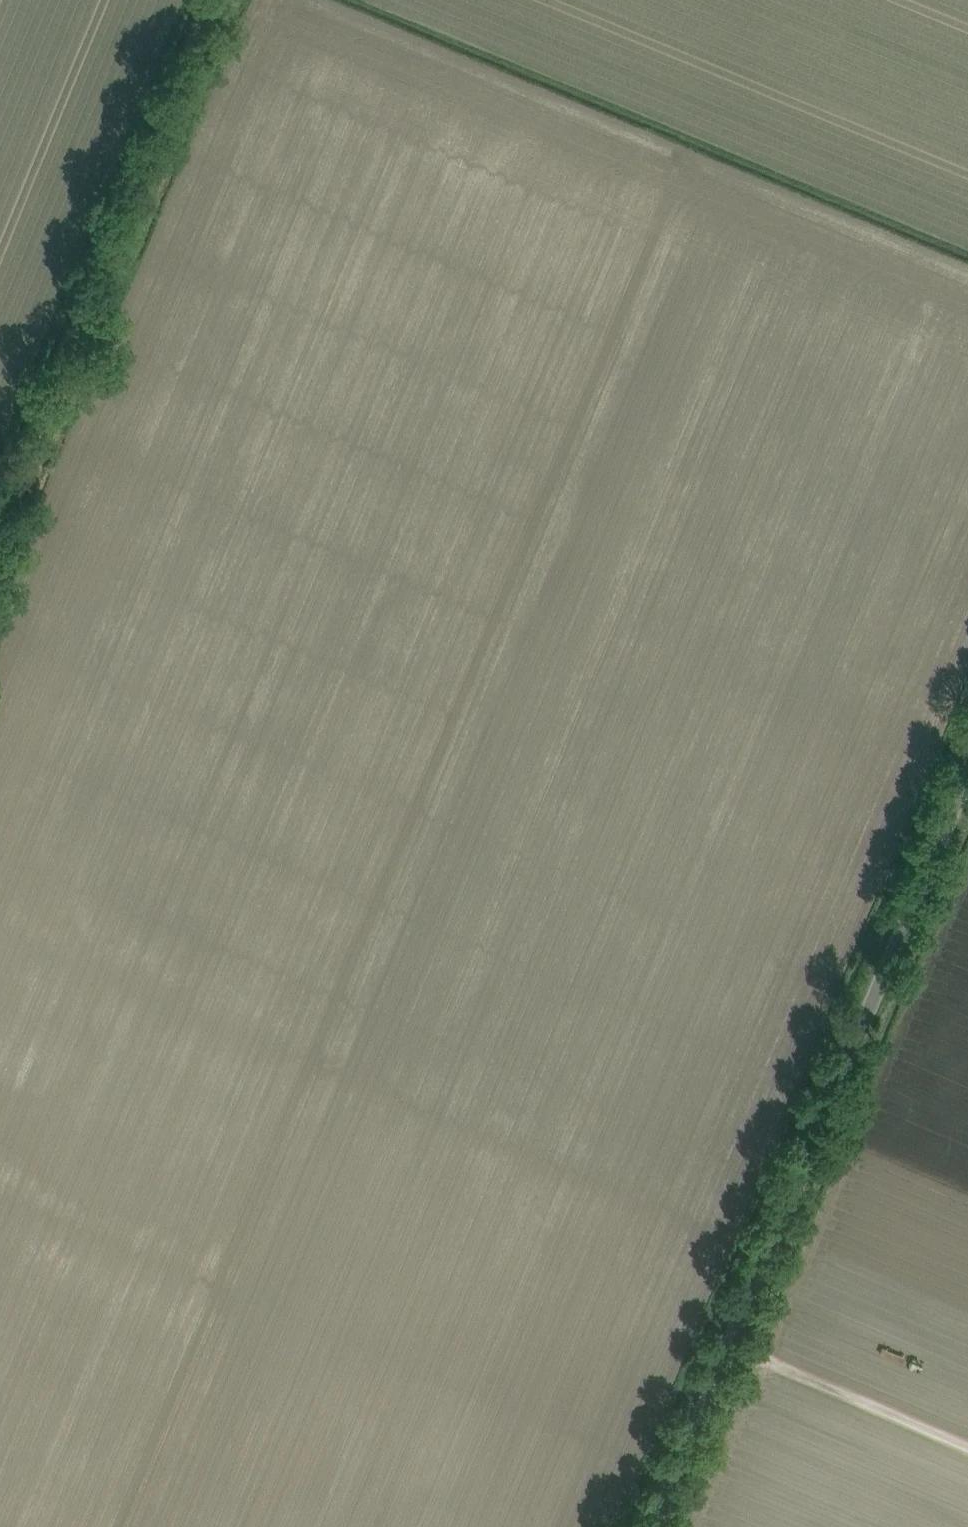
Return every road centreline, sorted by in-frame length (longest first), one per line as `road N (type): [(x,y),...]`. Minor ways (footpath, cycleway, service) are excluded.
road 1 (unclassified): [(663,1526),(967,792)]

